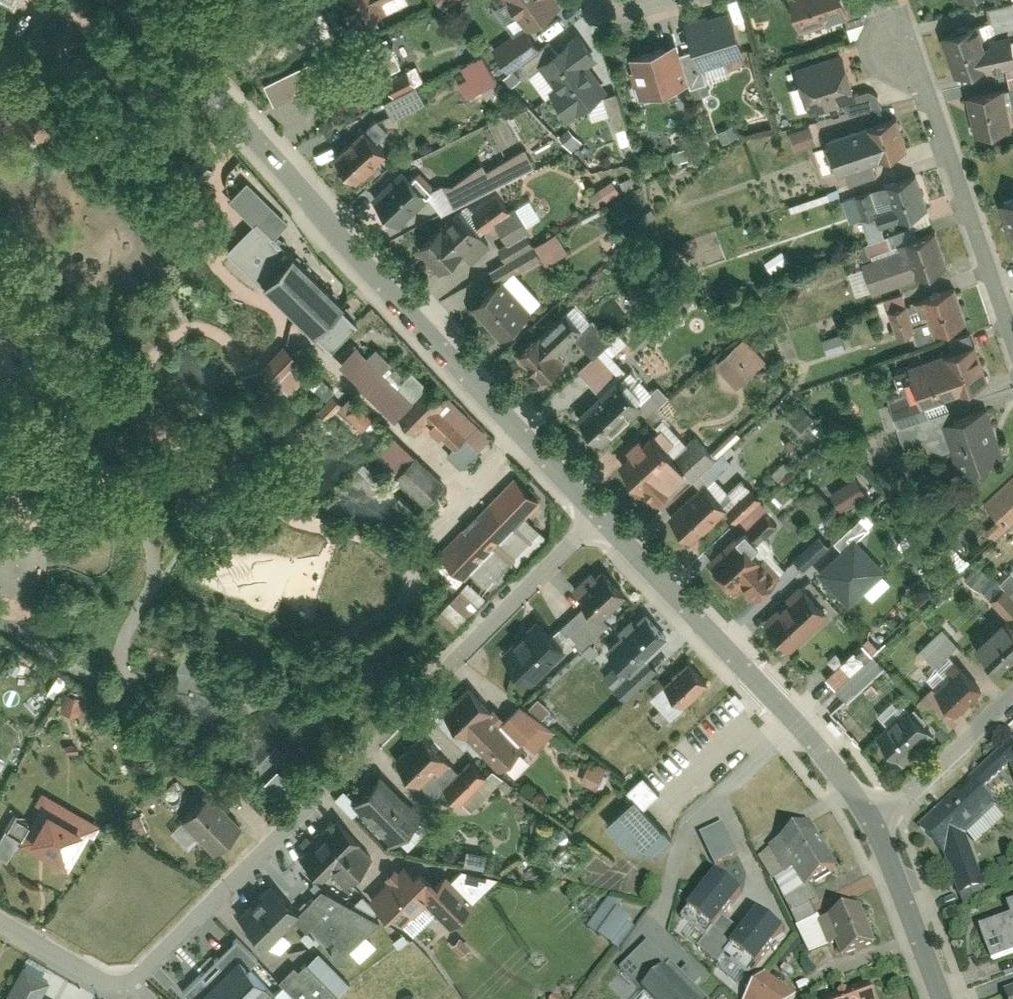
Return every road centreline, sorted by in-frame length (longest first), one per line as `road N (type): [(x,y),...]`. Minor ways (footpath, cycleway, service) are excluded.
road 1 (residential): [(603,516),(123,991),(0,921)]
road 2 (residential): [(132,0),(603,516)]
road 3 (residential): [(603,516),(753,672),(880,823)]
road 4 (residential): [(897,30),(915,55),(1012,340)]
road 5 (residential): [(880,823),(948,998)]
road 6 (residential): [(1012,697),(880,823)]

